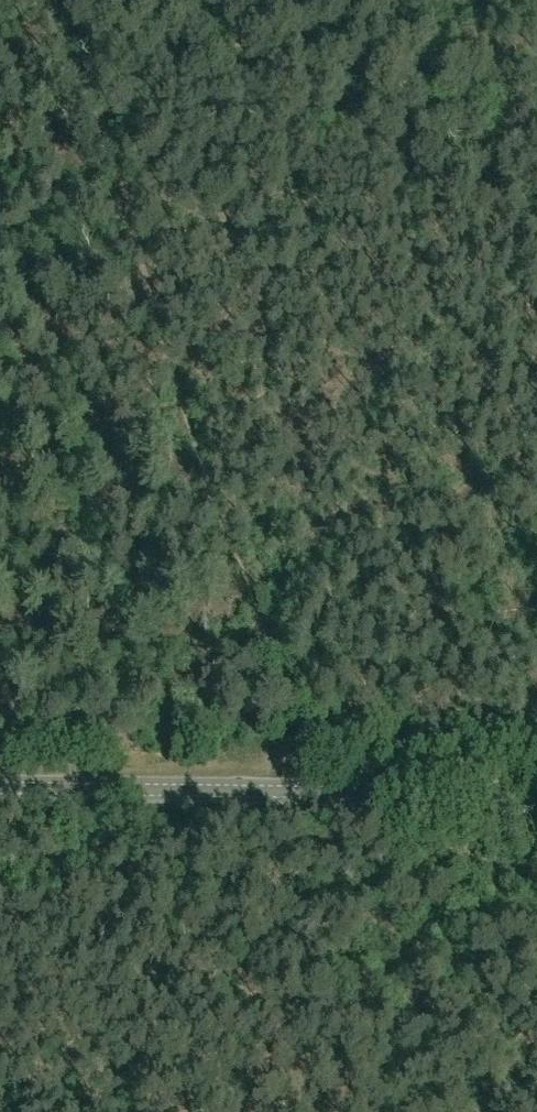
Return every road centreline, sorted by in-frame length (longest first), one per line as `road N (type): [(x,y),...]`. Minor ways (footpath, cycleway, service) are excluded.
road 1 (tertiary): [(325,791),(0,789)]
road 2 (track): [(278,760),(536,755)]
road 3 (tertiary): [(325,791),(536,793)]

